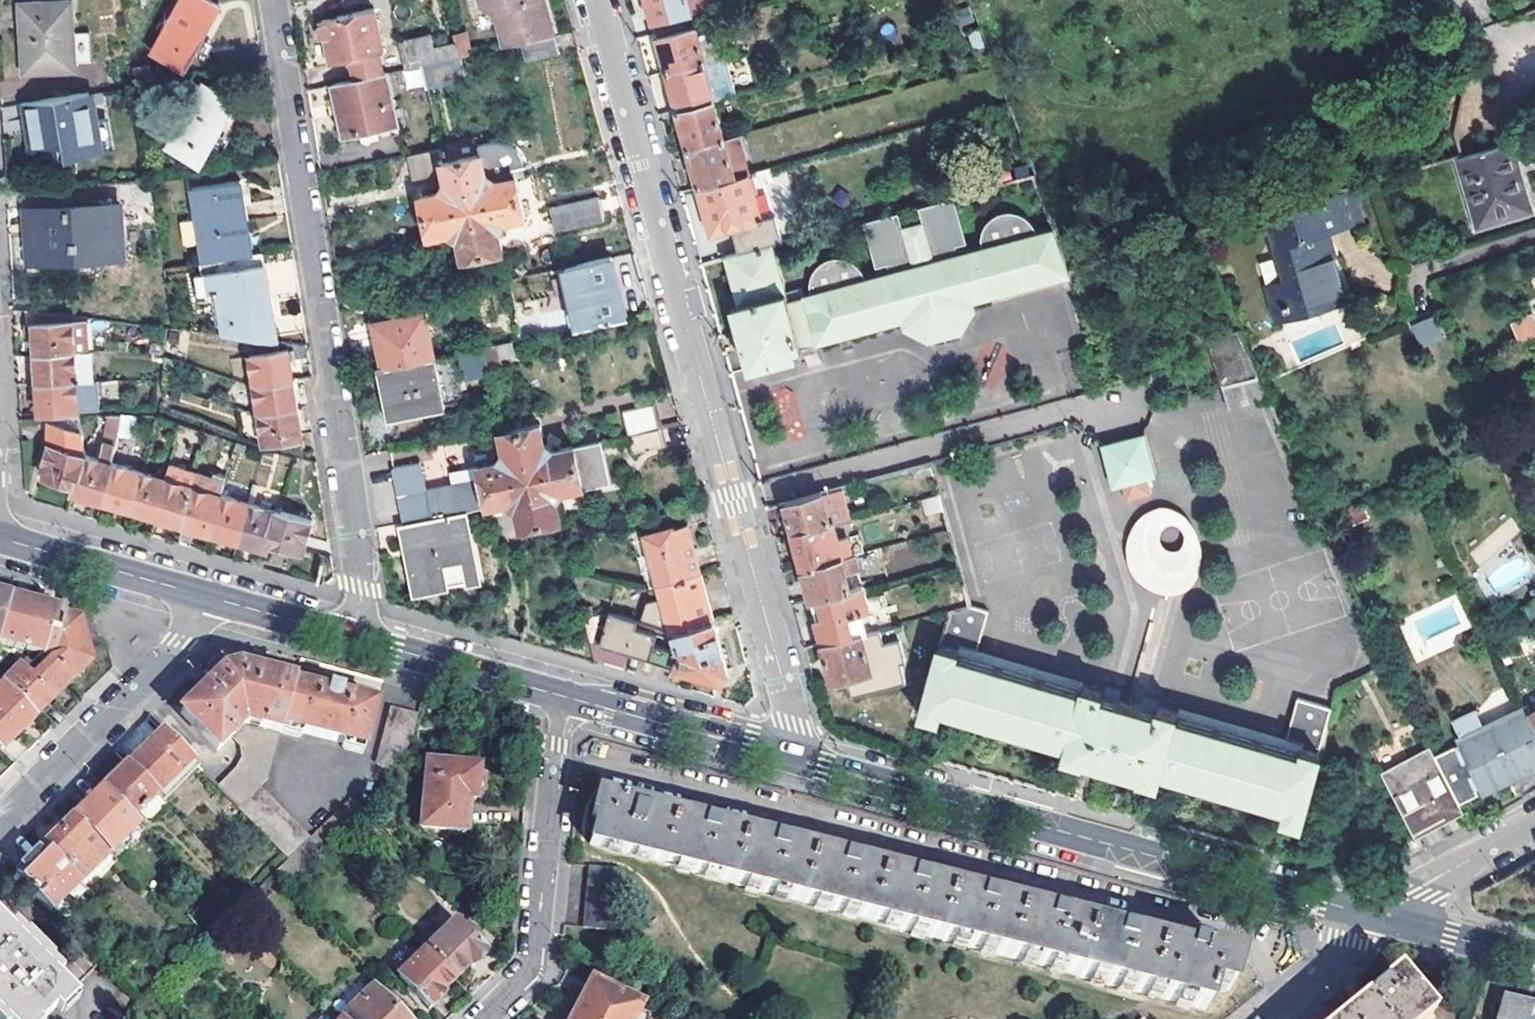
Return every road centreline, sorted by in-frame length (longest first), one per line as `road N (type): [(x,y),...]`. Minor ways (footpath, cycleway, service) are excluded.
road 1 (residential): [(596,0),(795,726),(790,756)]
road 2 (residential): [(351,637),(360,596),(270,0)]
road 3 (tertiary): [(790,756),(1375,916)]
road 4 (residential): [(557,694),(531,959),(481,1018)]
road 5 (residential): [(208,596),(180,641),(0,819)]
road 6 (tertiary): [(557,694),(790,756)]
road 7 (tertiary): [(0,539),(208,596)]
road 8 (tertiary): [(351,637),(557,694)]
road 9 (residential): [(1390,919),(1435,879),(1534,824)]
road 10 (residential): [(1375,916),(1347,951),(1261,1018)]
road 11 (tertiary): [(1390,919),(1534,958)]
road 12 (tertiary): [(208,596),(351,637)]

